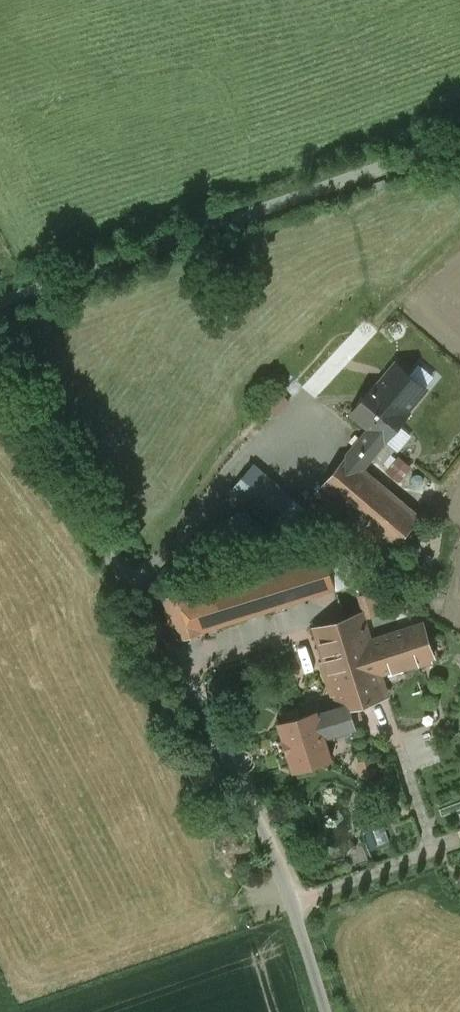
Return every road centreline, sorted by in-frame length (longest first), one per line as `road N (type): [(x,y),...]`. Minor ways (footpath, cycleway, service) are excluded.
road 1 (unclassified): [(328,1011),(295,905),(212,726),(138,594),(0,395)]
road 2 (unclassified): [(0,297),(459,131)]

